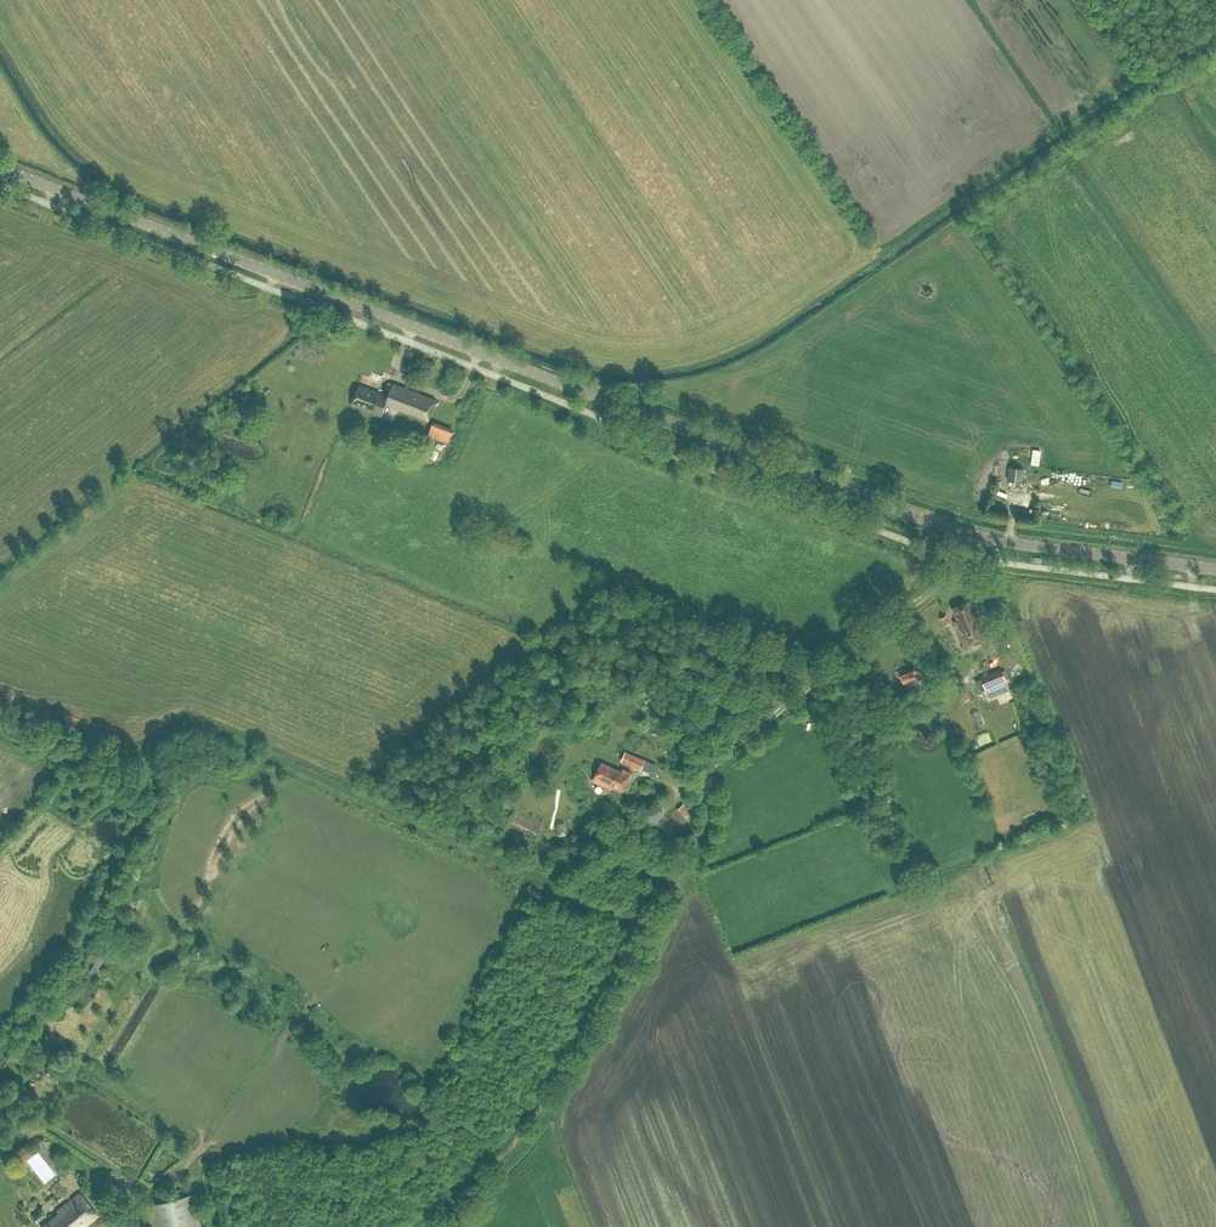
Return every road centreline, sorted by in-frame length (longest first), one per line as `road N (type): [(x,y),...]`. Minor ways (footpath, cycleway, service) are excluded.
road 1 (tertiary): [(0,166),(934,521),(1021,543),(1215,568)]
road 2 (track): [(709,765),(687,861),(540,1128),(462,1200),(408,1226)]
road 3 (track): [(184,1163),(297,1024)]

